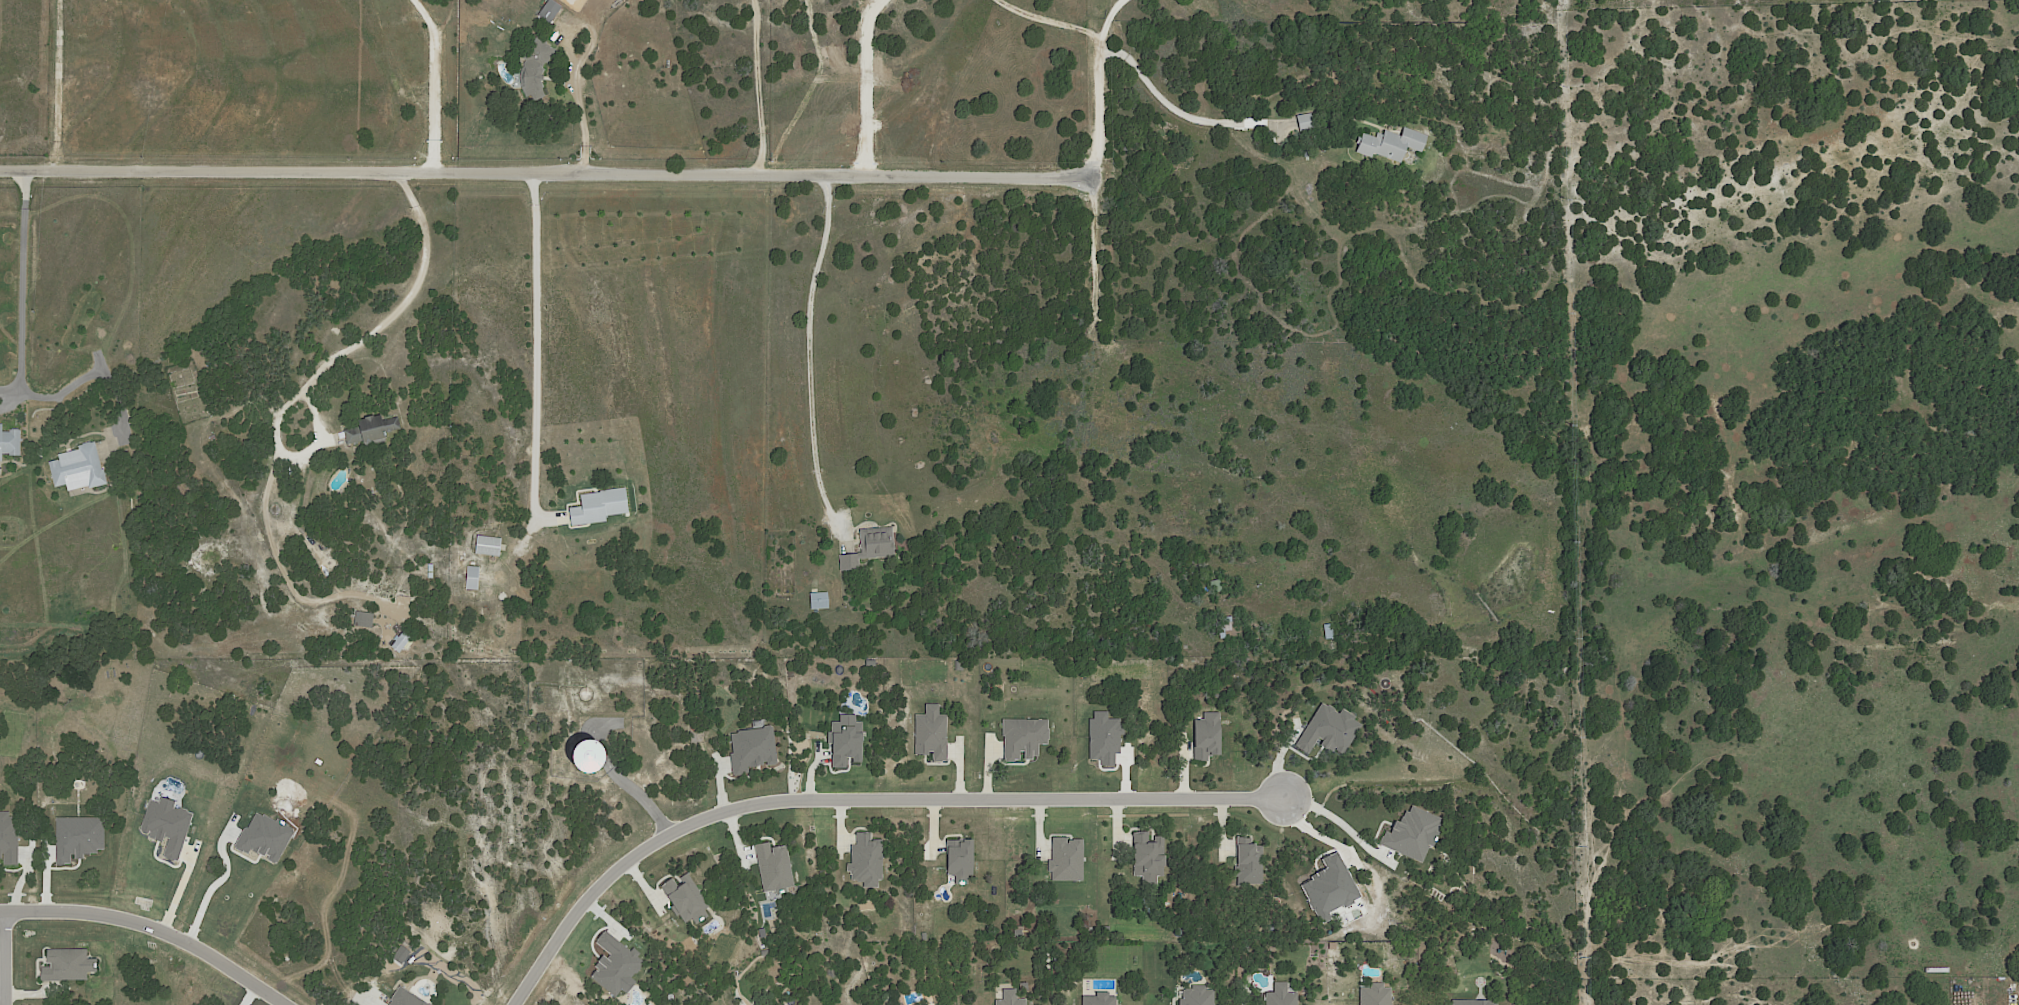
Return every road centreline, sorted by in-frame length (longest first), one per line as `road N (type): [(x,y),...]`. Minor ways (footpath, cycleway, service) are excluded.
road 1 (residential): [(0,169),(1061,173),(1091,164),(1098,151),(1104,33),(1119,0)]
road 2 (residential): [(1284,796),(792,796),(713,812),(610,874),(577,908),(512,1004)]
road 3 (residential): [(0,912),(131,926),(177,943),(273,1004)]

